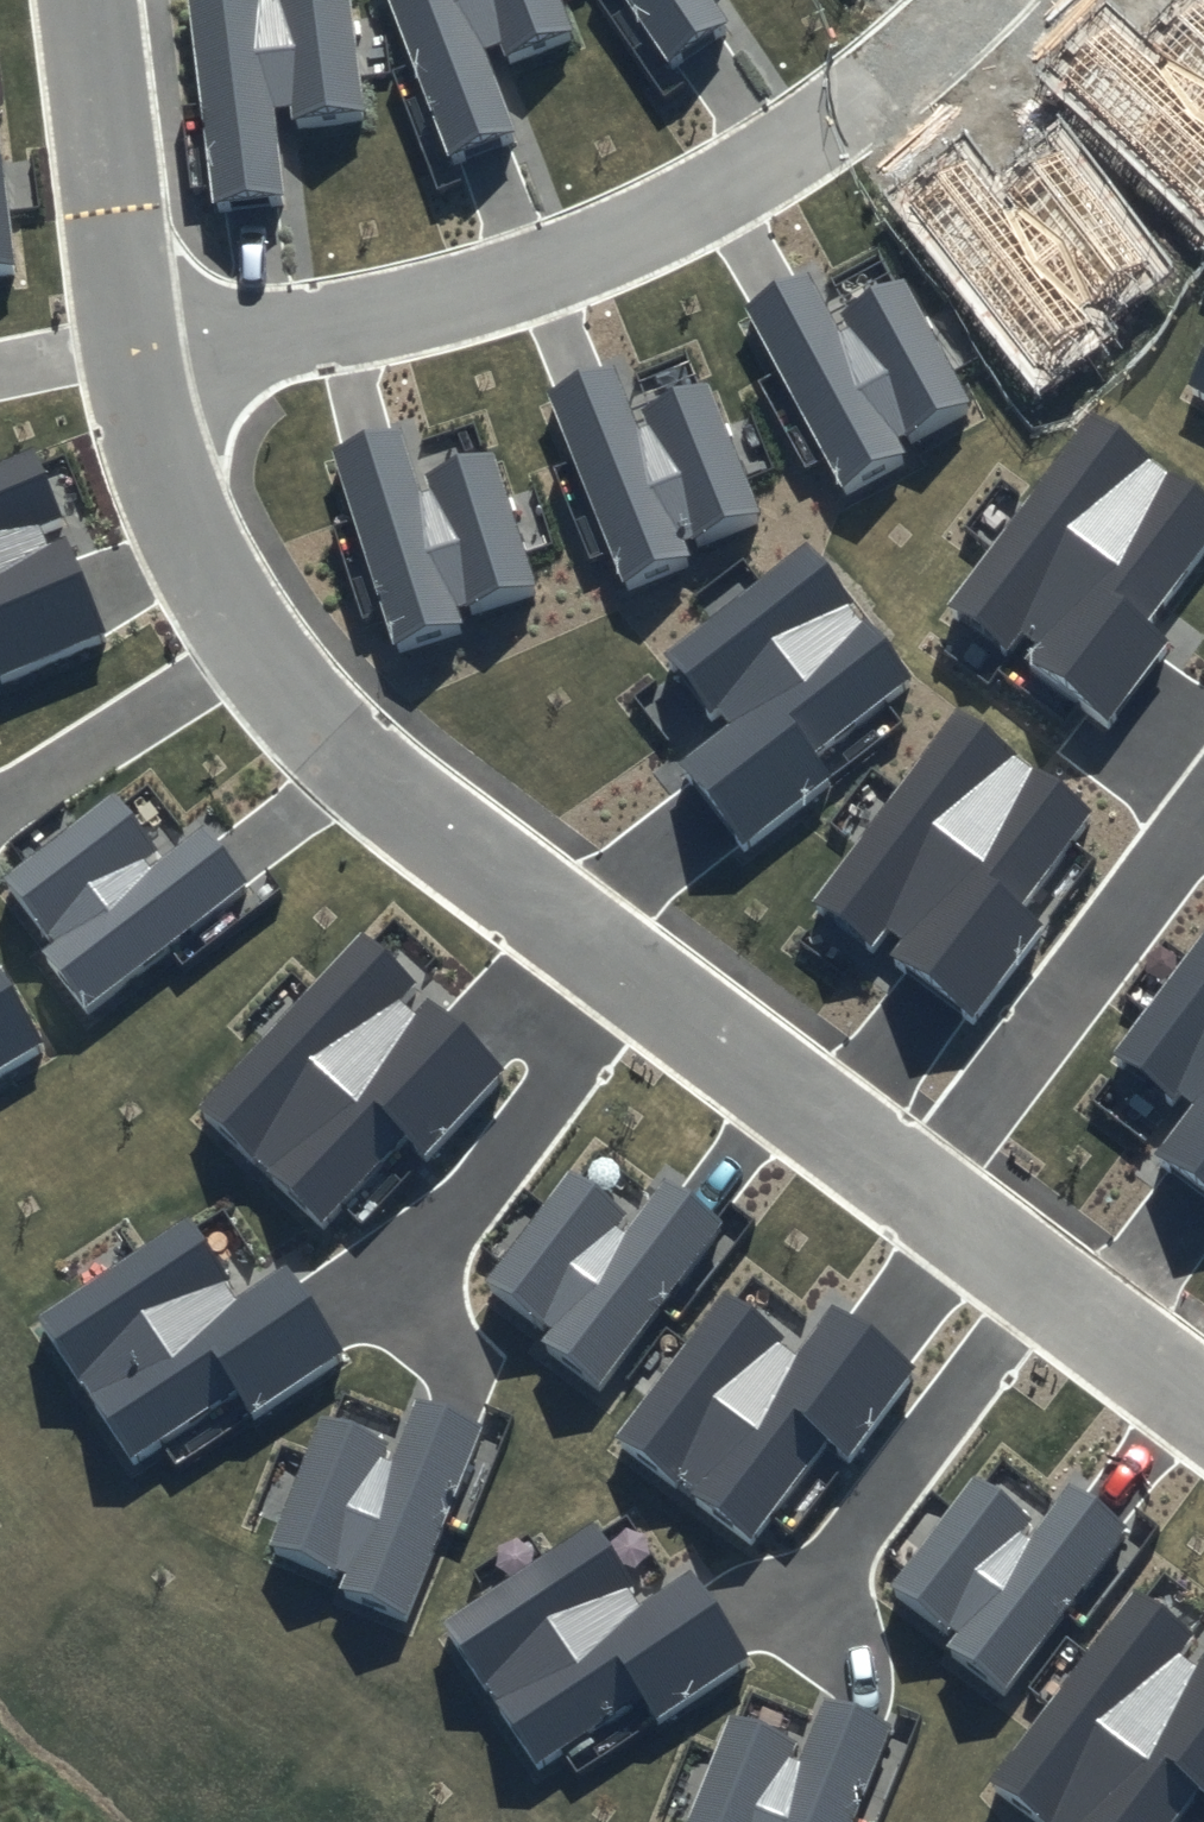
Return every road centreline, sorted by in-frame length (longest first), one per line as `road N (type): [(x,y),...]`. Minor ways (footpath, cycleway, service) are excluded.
road 1 (residential): [(134,362),(194,552),(228,619),(326,740),(425,826),(1203,1409)]
road 2 (residential): [(134,362),(414,310),(565,262),(722,191),(846,107),(971,0)]
road 3 (residential): [(88,0),(134,362)]

